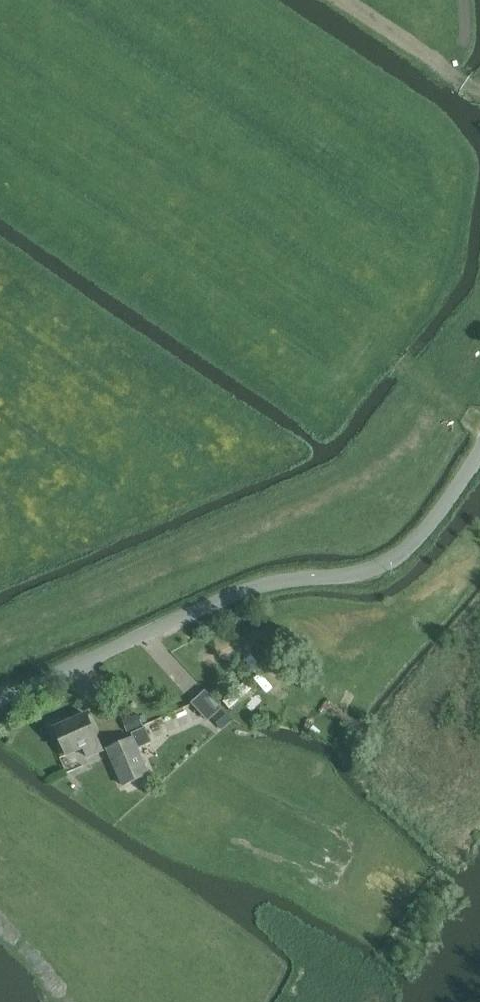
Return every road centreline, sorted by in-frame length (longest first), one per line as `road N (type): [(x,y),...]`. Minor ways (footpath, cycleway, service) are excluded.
road 1 (unclassified): [(0,700),(264,585),(354,576),(390,562),(479,456)]
road 2 (track): [(342,0),(479,89)]
road 3 (track): [(368,347),(479,423)]

